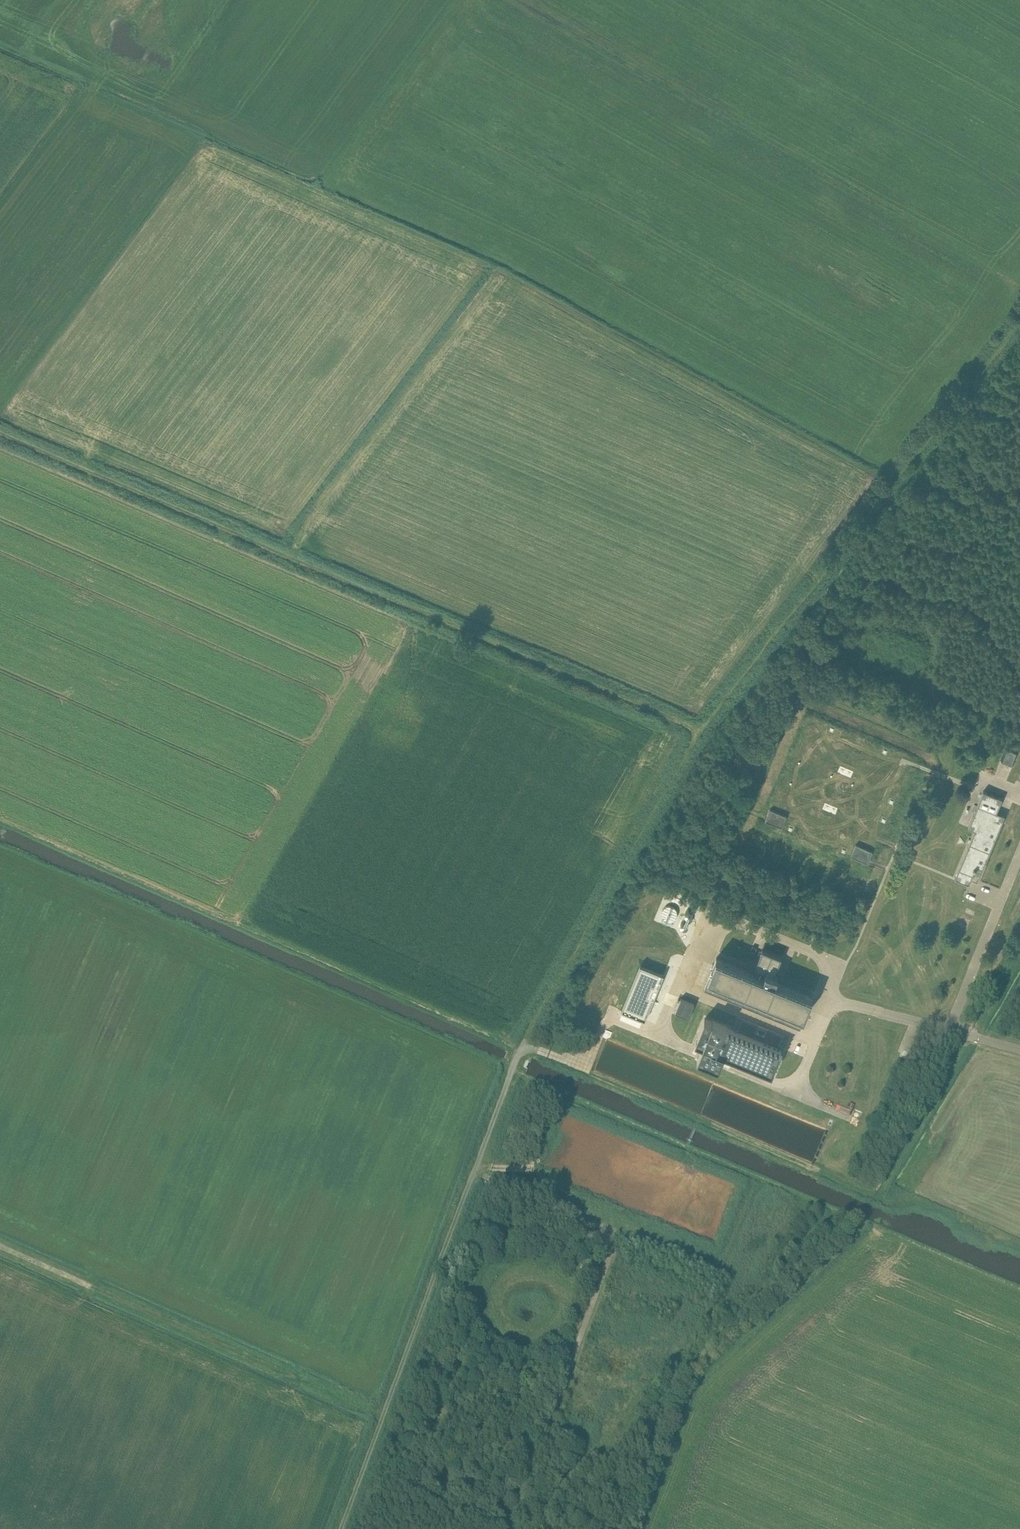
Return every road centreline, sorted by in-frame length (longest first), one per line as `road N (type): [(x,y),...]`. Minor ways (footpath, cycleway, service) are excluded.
road 1 (track): [(701,733),(516,1059),(342,1528)]
road 2 (track): [(0,433),(701,733)]
road 3 (track): [(1019,321),(701,733)]
road 4 (unclassified): [(1019,1047),(829,998)]

